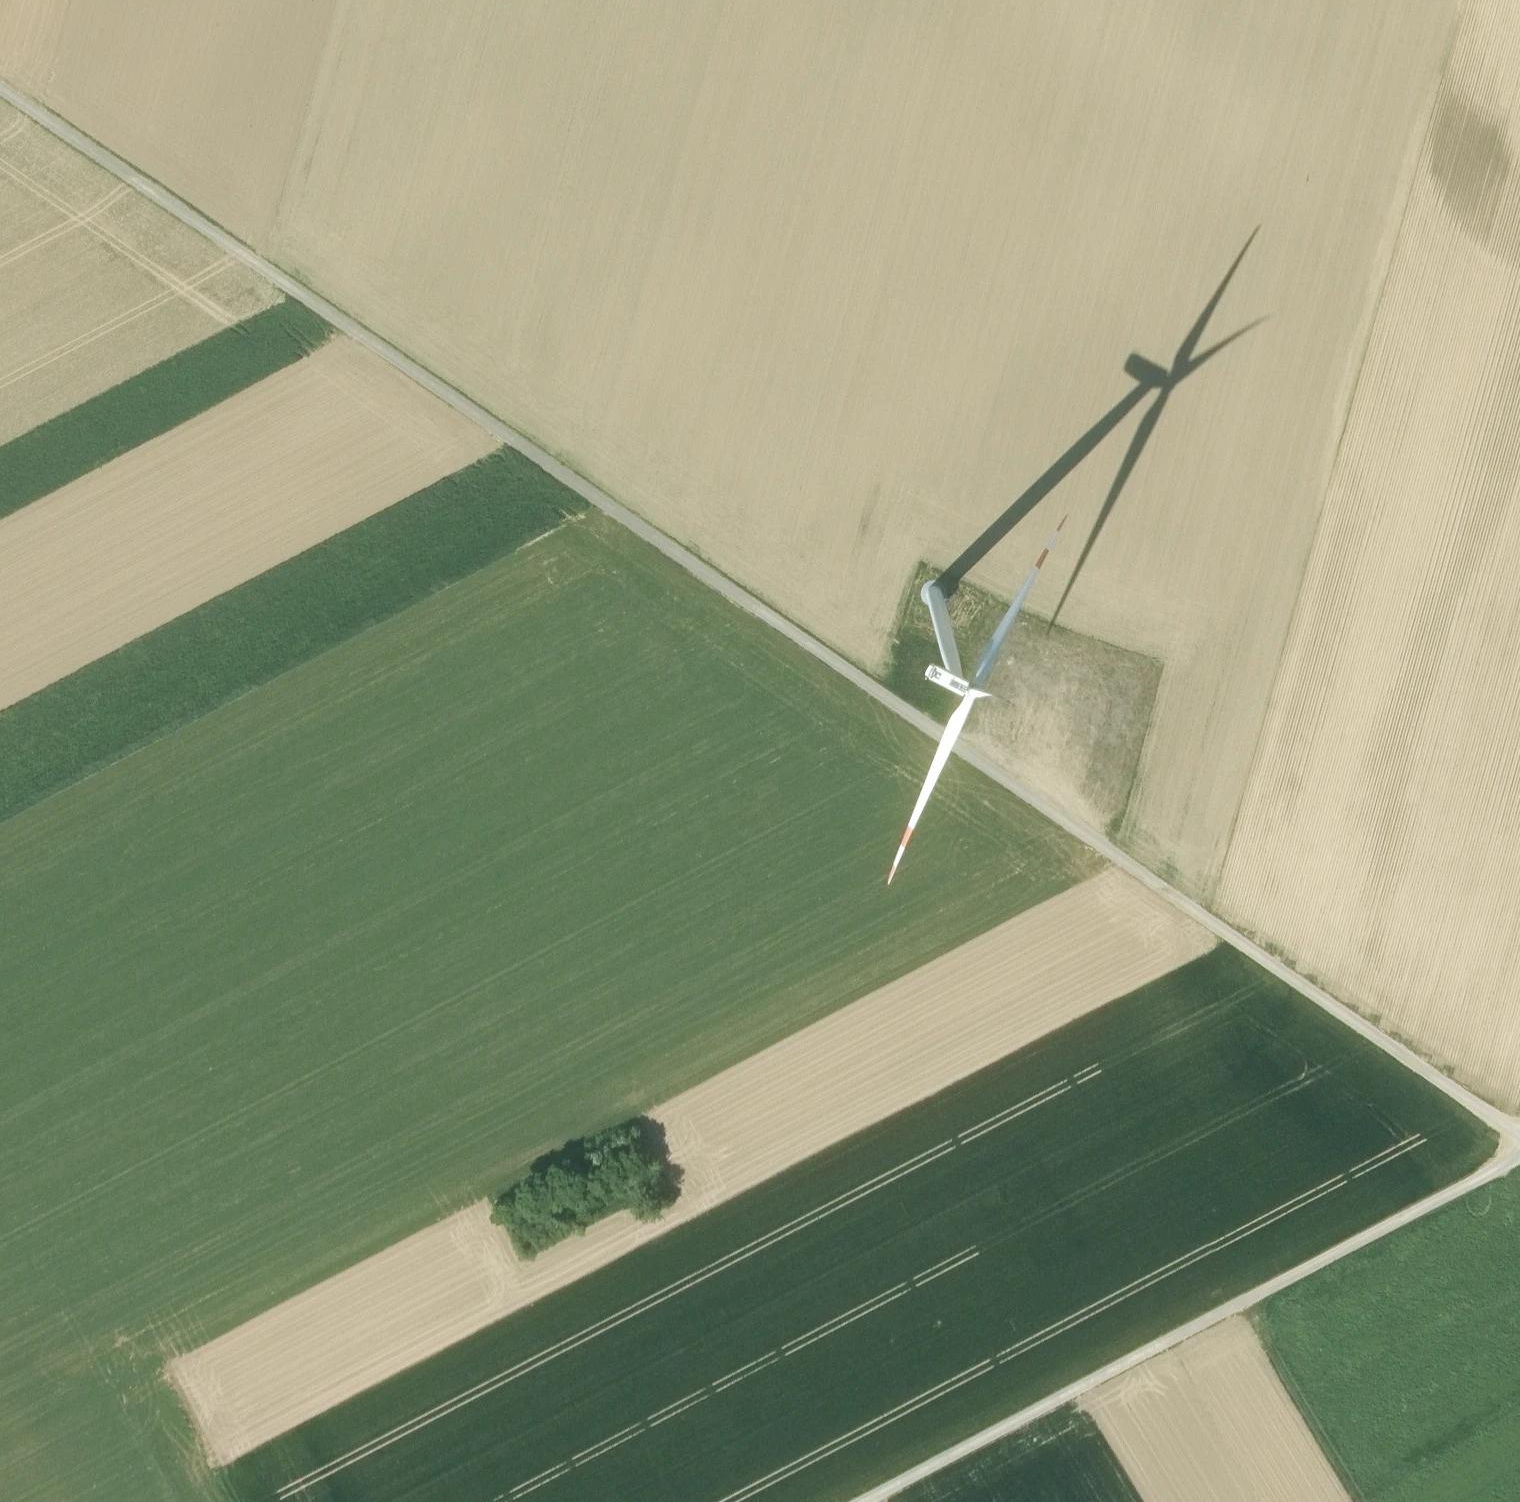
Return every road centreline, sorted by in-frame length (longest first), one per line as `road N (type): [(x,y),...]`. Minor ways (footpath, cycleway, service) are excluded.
road 1 (track): [(1519,1140),(0,90)]
road 2 (track): [(1519,1147),(1502,1168),(862,1501)]
road 3 (track): [(1242,1302),(1362,1501)]
road 4 (track): [(231,1501),(166,1376)]

